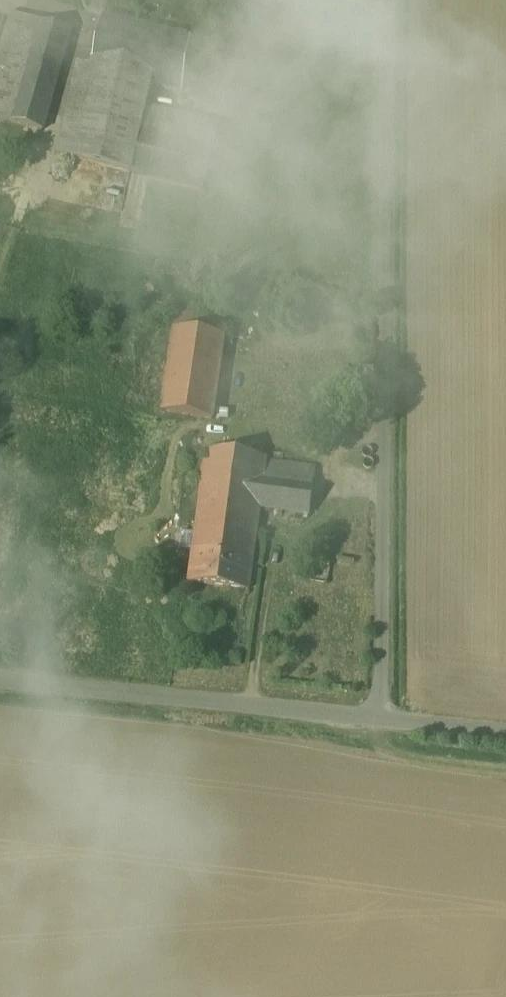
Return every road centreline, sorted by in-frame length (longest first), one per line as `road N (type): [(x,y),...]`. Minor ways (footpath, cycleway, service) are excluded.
road 1 (unclassified): [(379,717),(388,0)]
road 2 (unclassified): [(0,680),(379,717)]
road 3 (unclassified): [(379,717),(505,734)]

